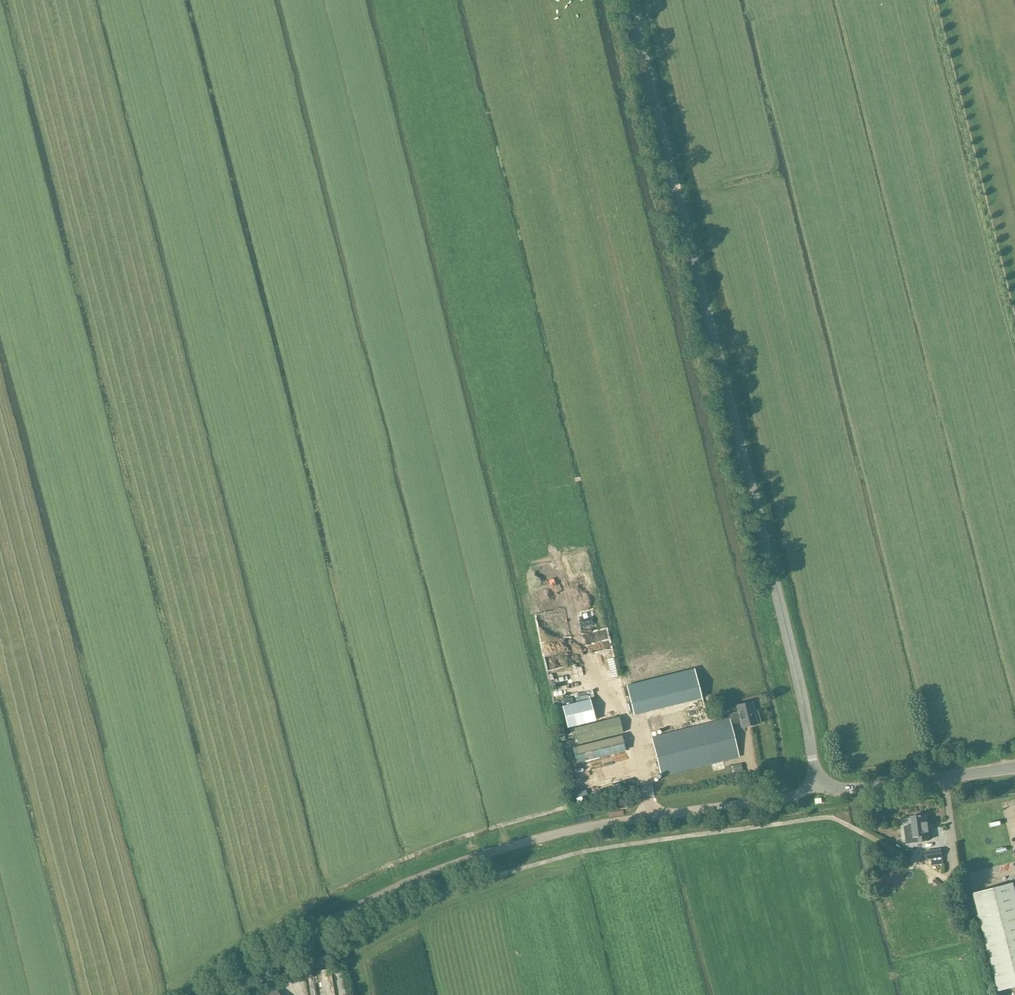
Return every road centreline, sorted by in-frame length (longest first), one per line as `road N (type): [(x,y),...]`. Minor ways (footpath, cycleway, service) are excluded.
road 1 (tertiary): [(817,789),(804,704),(627,0)]
road 2 (unclassified): [(204,994),(392,889),(483,854),(573,830),(817,789)]
road 3 (tertiary): [(817,789),(1014,767)]

